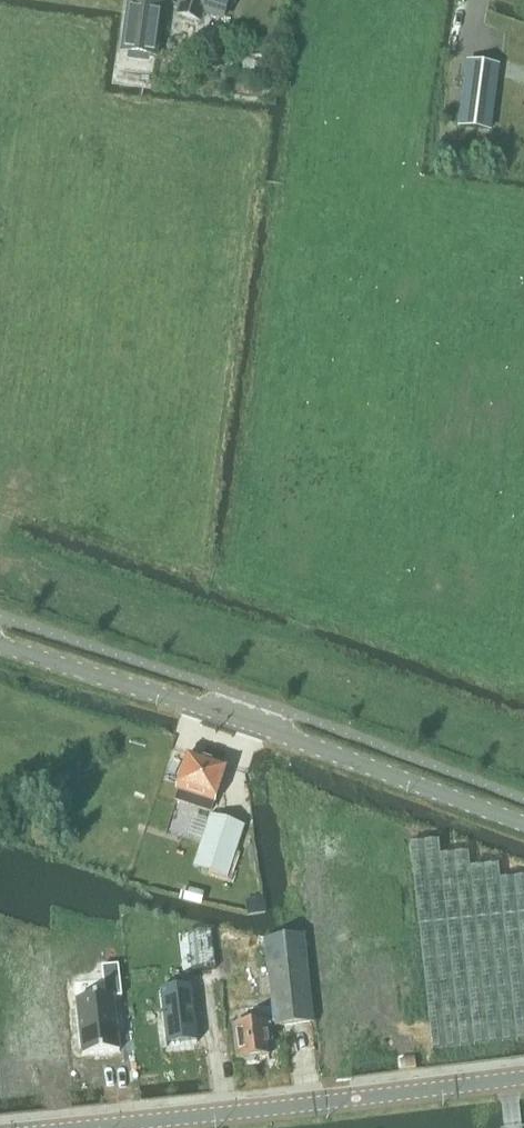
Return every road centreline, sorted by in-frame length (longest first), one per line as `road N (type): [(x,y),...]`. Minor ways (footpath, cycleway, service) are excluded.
road 1 (tertiary): [(523,824),(0,641)]
road 2 (secondary): [(523,1077),(68,1127)]

